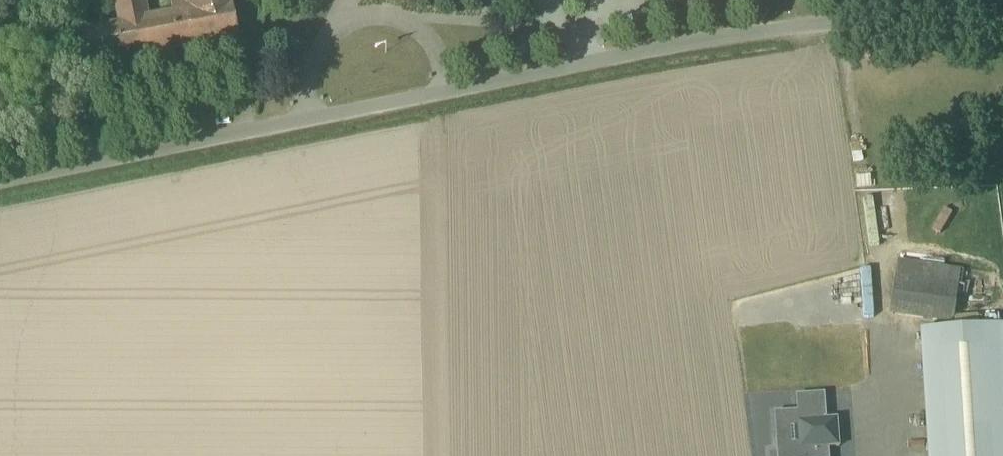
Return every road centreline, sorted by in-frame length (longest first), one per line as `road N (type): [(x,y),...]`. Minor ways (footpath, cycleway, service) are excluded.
road 1 (unclassified): [(0,180),(757,32),(853,20),(1002,22)]

